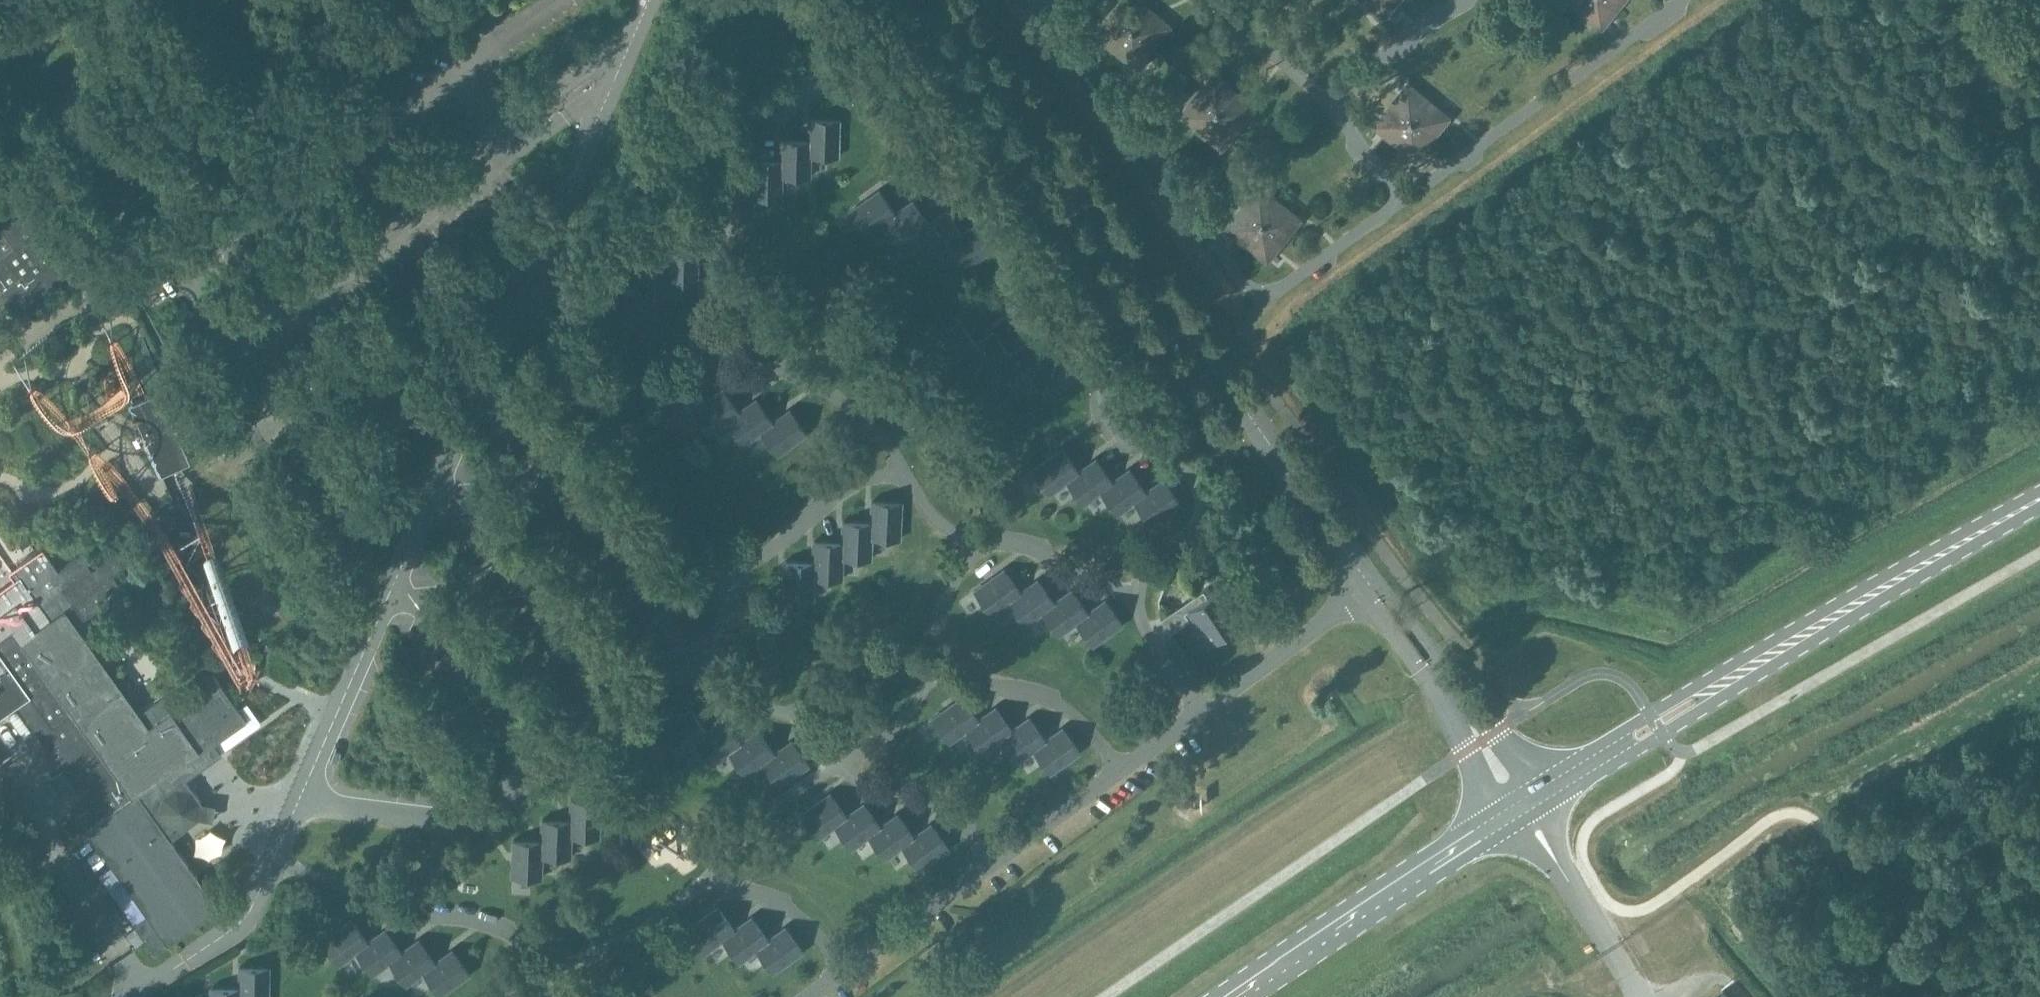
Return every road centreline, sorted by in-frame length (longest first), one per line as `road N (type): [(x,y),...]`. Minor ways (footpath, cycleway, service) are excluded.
road 1 (primary): [(1521,808),(2039,502)]
road 2 (primary): [(1237,996),(1521,808)]
road 3 (unclassified): [(1521,808),(1640,996)]

